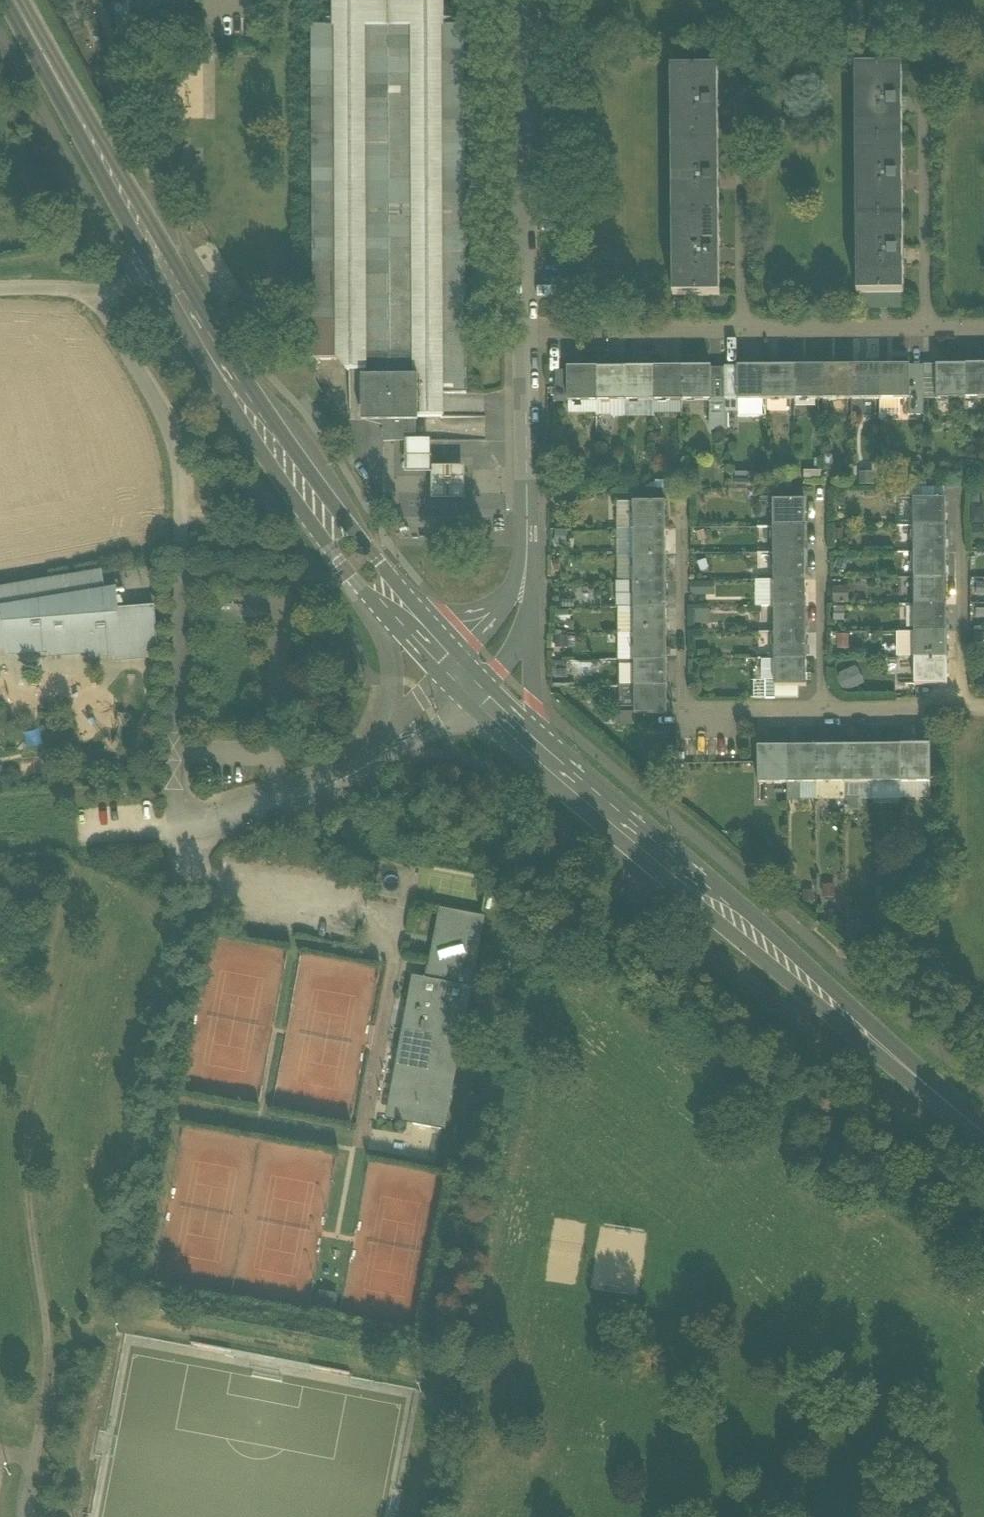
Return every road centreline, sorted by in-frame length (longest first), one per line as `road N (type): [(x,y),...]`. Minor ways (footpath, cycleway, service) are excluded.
road 1 (tertiary): [(983,1132),(537,750)]
road 2 (tertiary): [(452,668),(356,561),(161,265)]
road 3 (residential): [(524,330),(983,328)]
road 4 (unclassified): [(174,830),(349,781),(433,713),(452,668)]
road 5 (residential): [(523,0),(524,330)]
road 6 (residential): [(825,710),(684,711),(683,524)]
road 7 (tertiary): [(161,265),(12,0)]
road 8 (residential): [(524,330),(529,562)]
road 9 (residential): [(537,750),(529,562)]
road 10 (residential): [(964,708),(962,522)]
road 11 (residential): [(825,710),(823,524)]
road 12 (unclassified): [(0,291),(99,290),(161,265)]
road 13 (residential): [(964,708),(825,710)]
road 14 (residential): [(529,562),(506,602),(466,632),(452,668)]

